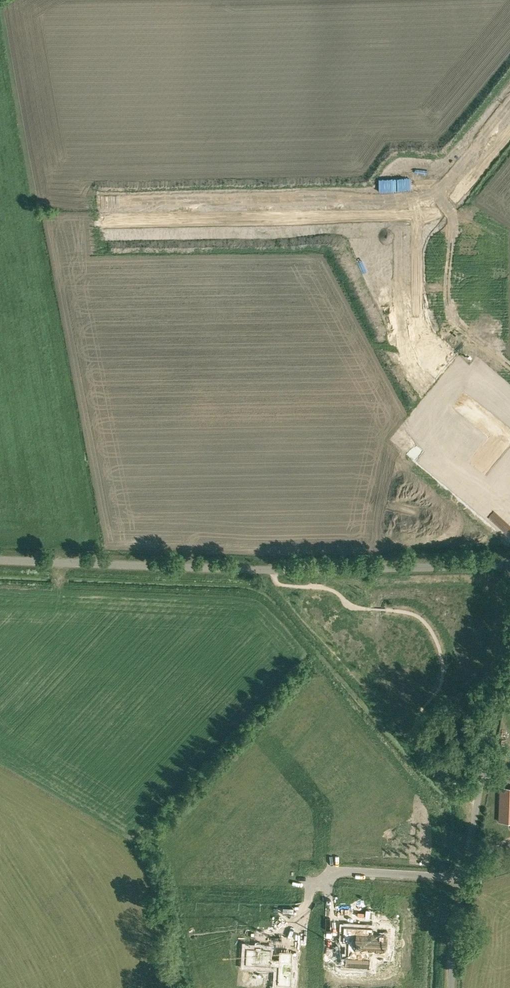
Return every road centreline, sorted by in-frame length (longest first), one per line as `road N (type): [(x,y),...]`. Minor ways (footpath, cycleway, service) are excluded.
road 1 (unclassified): [(0,560),(255,570),(509,562)]
road 2 (unclassified): [(449,987),(454,900),(509,616)]

